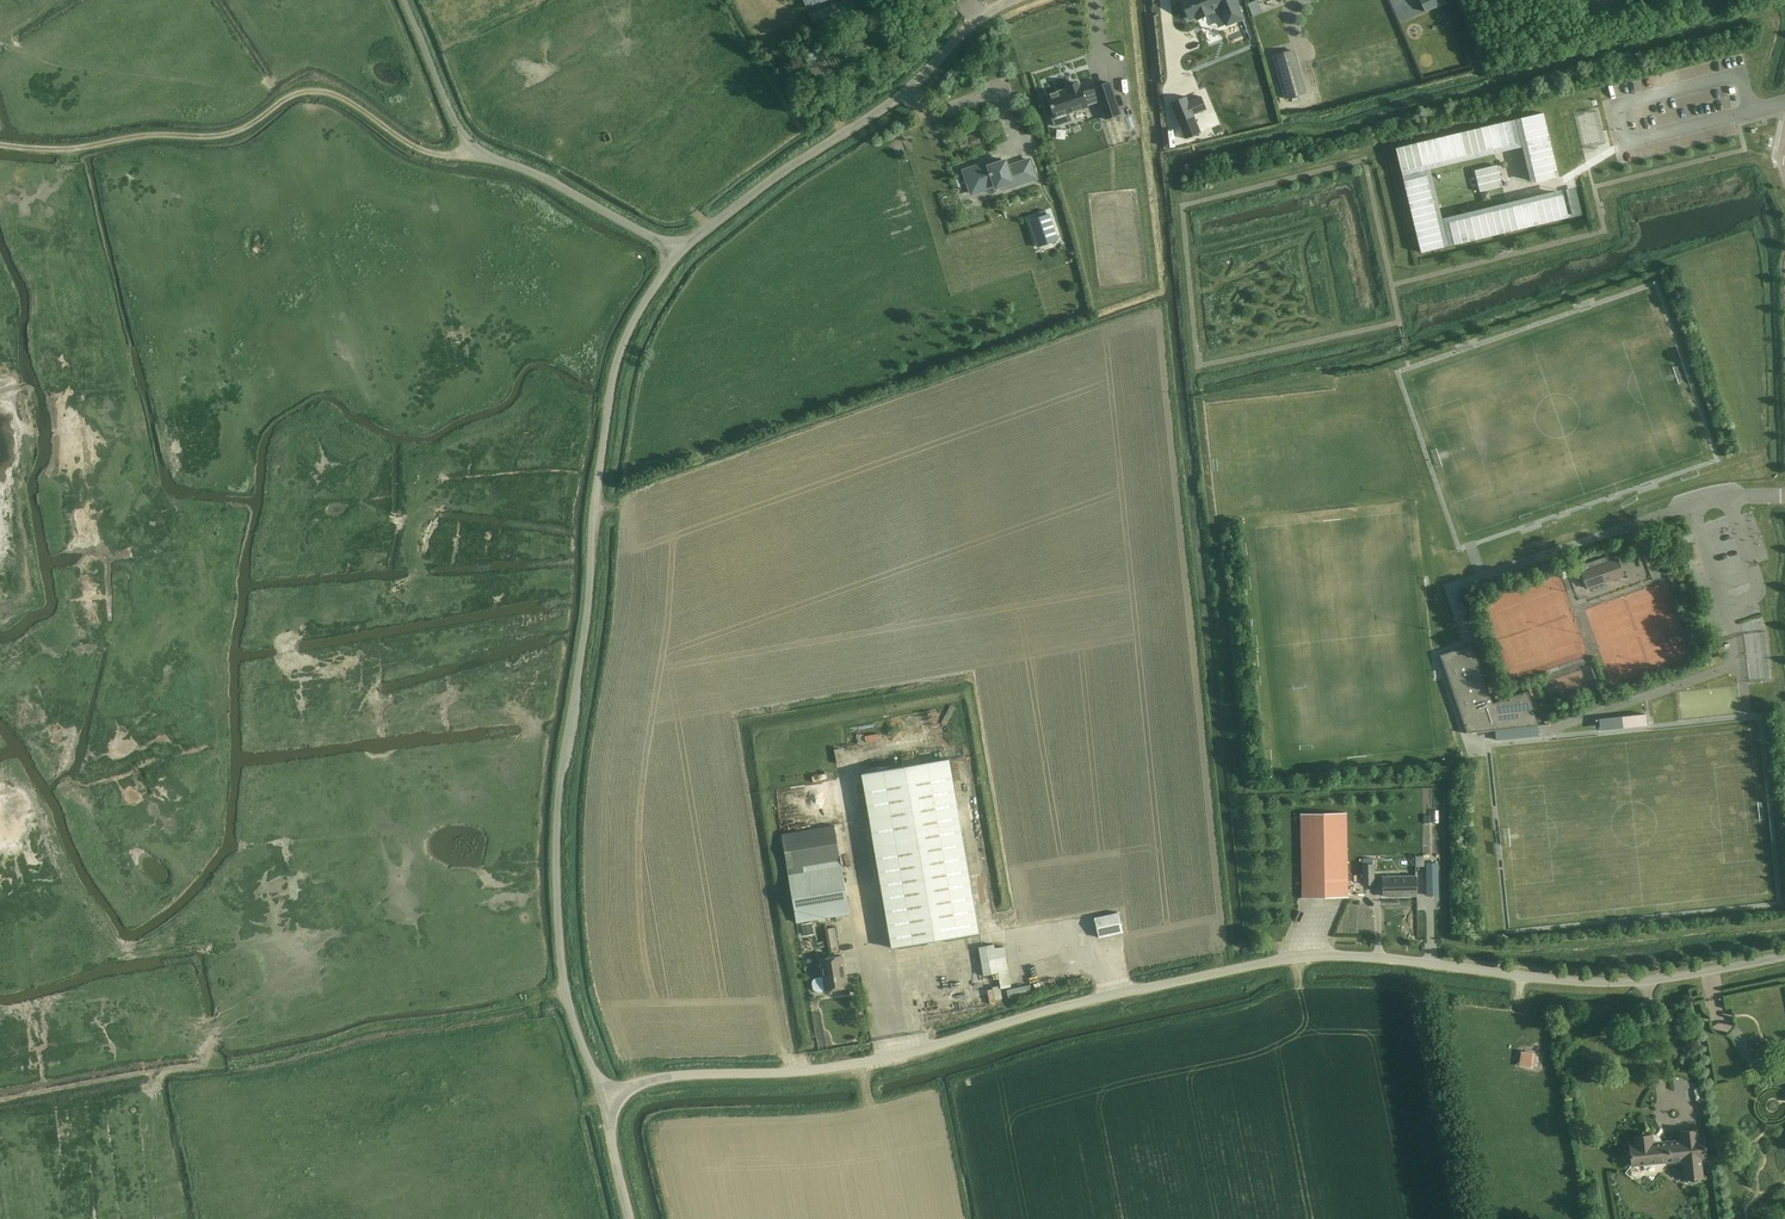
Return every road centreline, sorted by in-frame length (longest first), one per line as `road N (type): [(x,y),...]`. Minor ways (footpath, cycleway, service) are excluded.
road 1 (unclassified): [(603,1098),(668,1076),(845,1070),(1287,958),(1639,981),(1784,955)]
road 2 (unclassified): [(603,1098),(566,994),(559,934),(564,758),(594,589),(598,488),(622,345),(671,256)]
road 3 (track): [(566,994),(378,1027),(292,1054),(0,1102)]
road 4 (track): [(0,146),(221,137),(310,91),(351,104),(421,152),(479,152)]
road 5 (unclassified): [(671,256),(895,102),(975,20),(1015,0)]
road 6 (unclassified): [(671,256),(562,187),(479,152),(461,133),(402,0)]
road 7 (unclassified): [(631,1218),(603,1098)]

